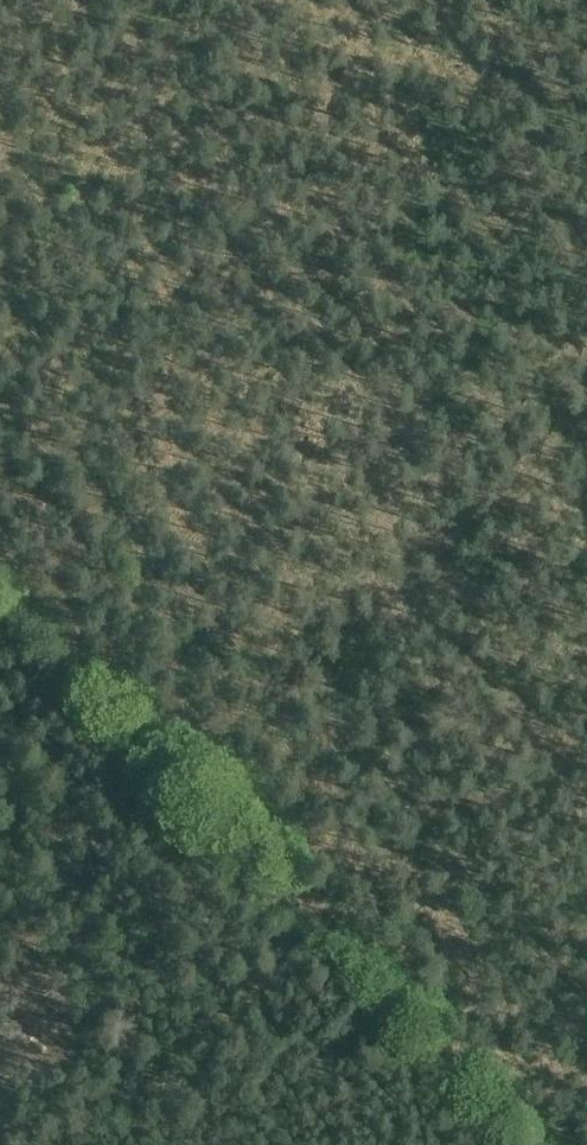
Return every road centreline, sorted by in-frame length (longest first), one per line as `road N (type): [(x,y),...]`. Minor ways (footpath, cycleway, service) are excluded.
road 1 (track): [(0,415),(328,726),(586,1000)]
road 2 (track): [(586,434),(459,544),(405,636),(328,726)]

